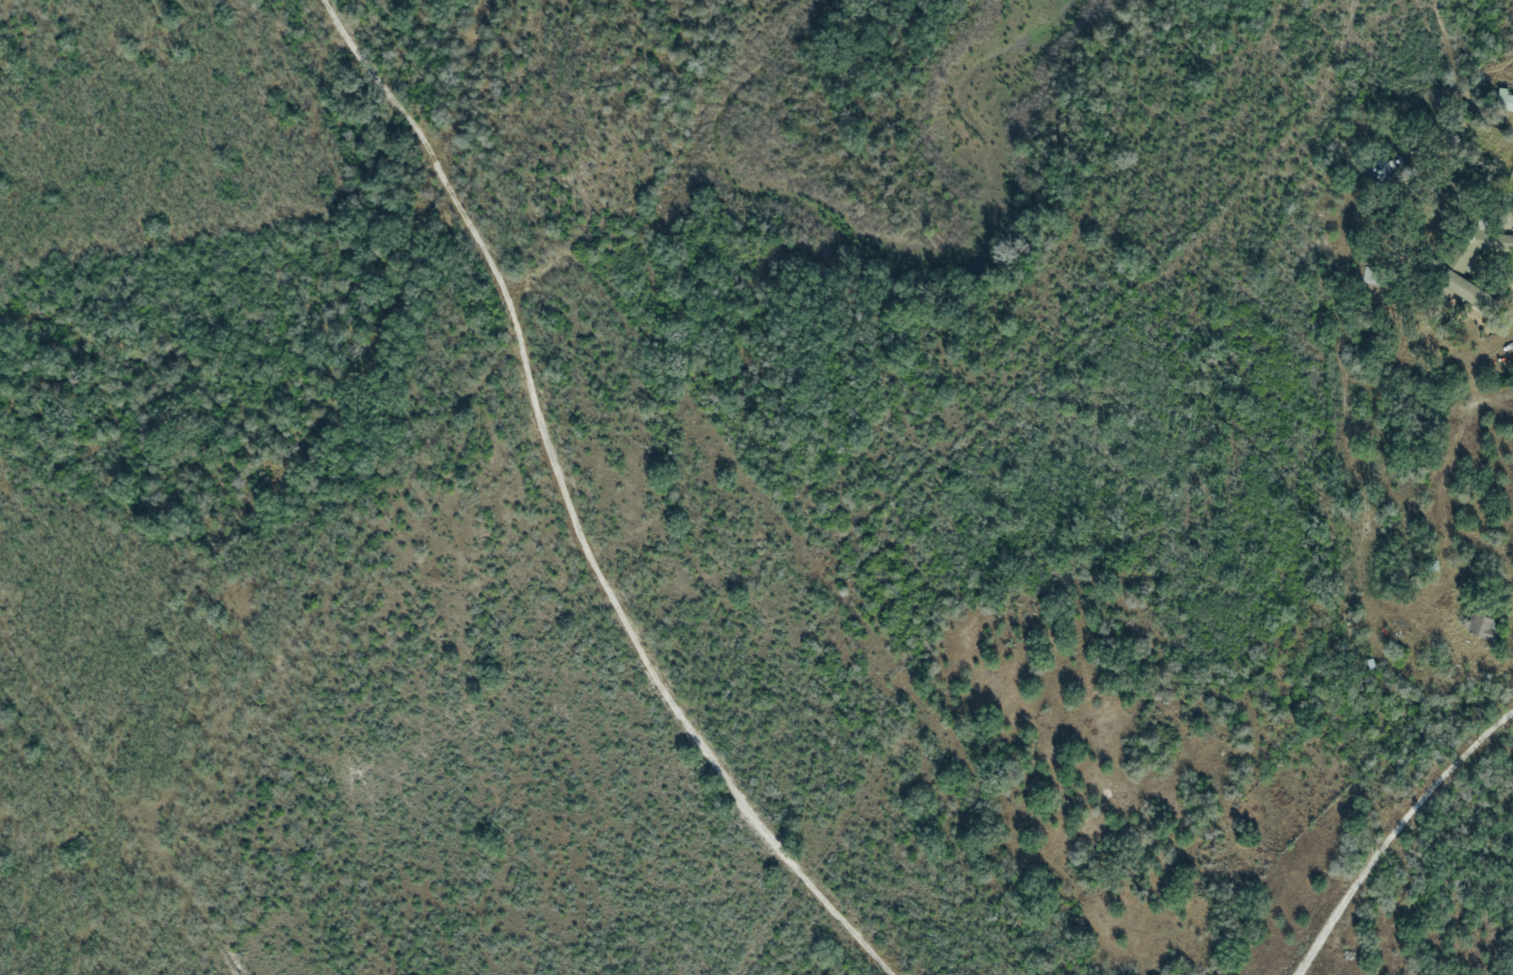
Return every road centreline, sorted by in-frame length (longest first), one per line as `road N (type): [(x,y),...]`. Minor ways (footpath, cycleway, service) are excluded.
road 1 (track): [(886,974),(756,829),(663,699),(561,502),(500,288),(458,200),(324,0)]
road 2 (track): [(1512,712),(1396,832),(1301,974)]

